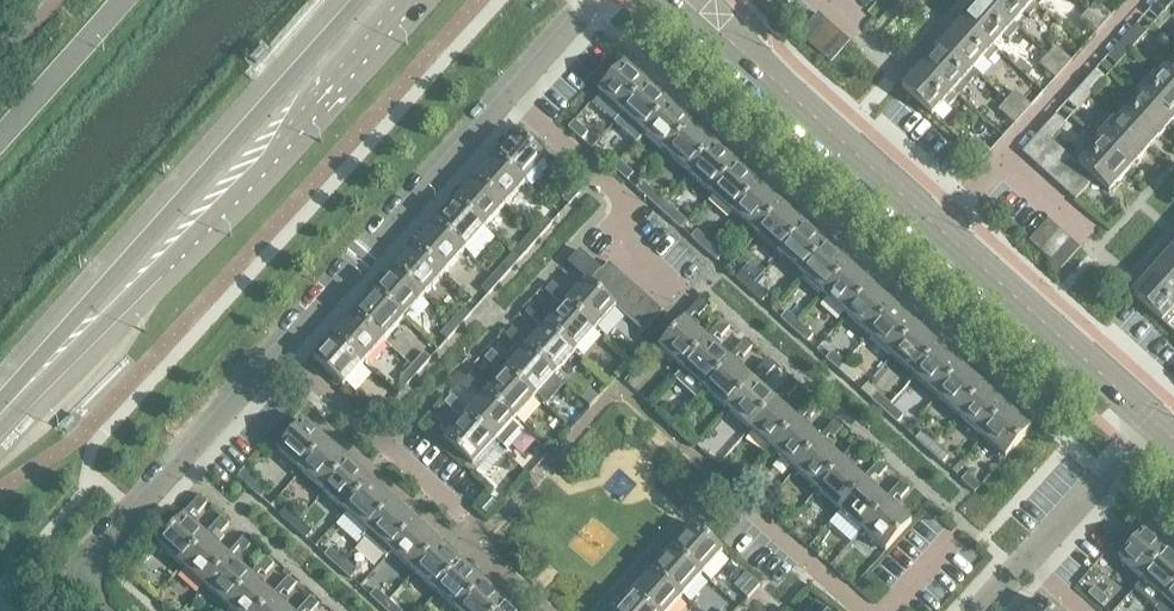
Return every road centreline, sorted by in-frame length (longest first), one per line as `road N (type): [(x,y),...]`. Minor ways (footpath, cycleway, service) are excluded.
road 1 (tertiary): [(1150,421),(689,0)]
road 2 (tertiary): [(19,392),(104,322),(410,0)]
road 3 (tertiary): [(360,0),(85,305),(19,392)]
road 4 (residential): [(591,0),(278,355)]
road 5 (residential): [(278,355),(88,562),(81,577),(103,610)]
road 6 (residential): [(478,528),(278,355)]
road 7 (residential): [(984,610),(1150,421)]
road 8 (unclassified): [(0,135),(120,0)]

